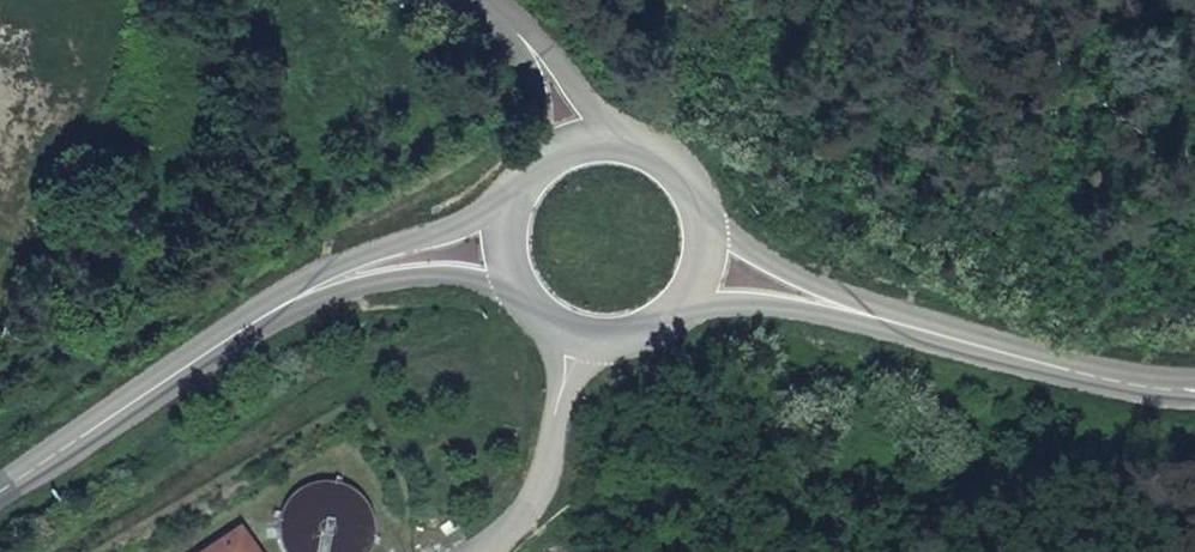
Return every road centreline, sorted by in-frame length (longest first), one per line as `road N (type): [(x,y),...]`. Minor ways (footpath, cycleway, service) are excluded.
road 1 (secondary): [(504,246),(353,275),(285,305),(0,493)]
road 2 (secondary): [(1194,391),(1081,374),(705,268)]
road 3 (secondary): [(705,268),(704,206),(689,178),(667,156),(608,136),(546,156),(522,181),(504,246)]
road 4 (secondary): [(504,246),(512,276),(551,324),(611,340),(669,319),(705,268)]

